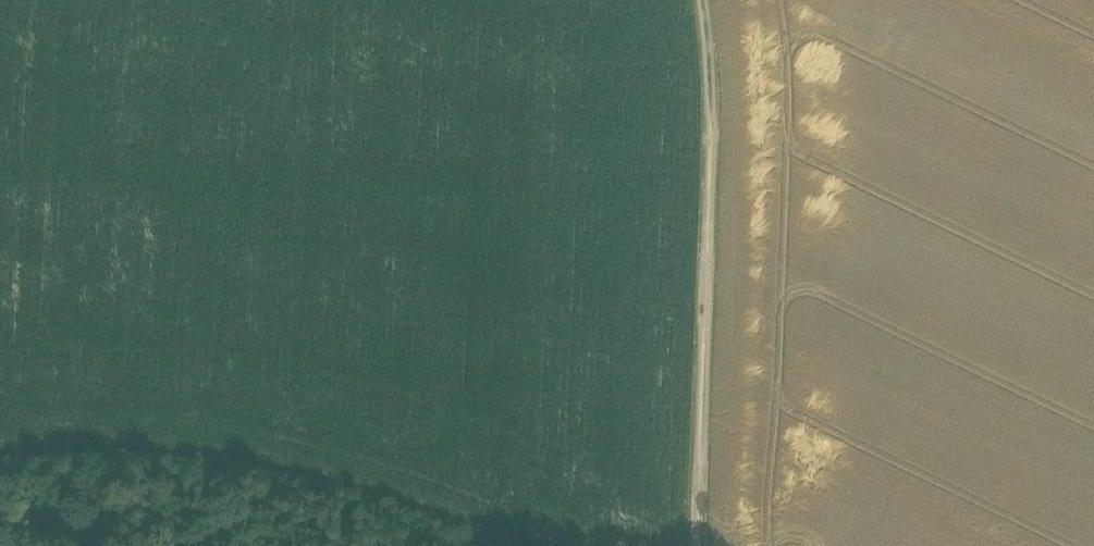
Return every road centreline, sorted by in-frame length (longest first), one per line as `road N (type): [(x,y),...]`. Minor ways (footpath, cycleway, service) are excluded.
road 1 (track): [(693,545),(702,489),(712,50),(702,0)]
road 2 (unclassified): [(193,545),(86,521),(0,515)]

